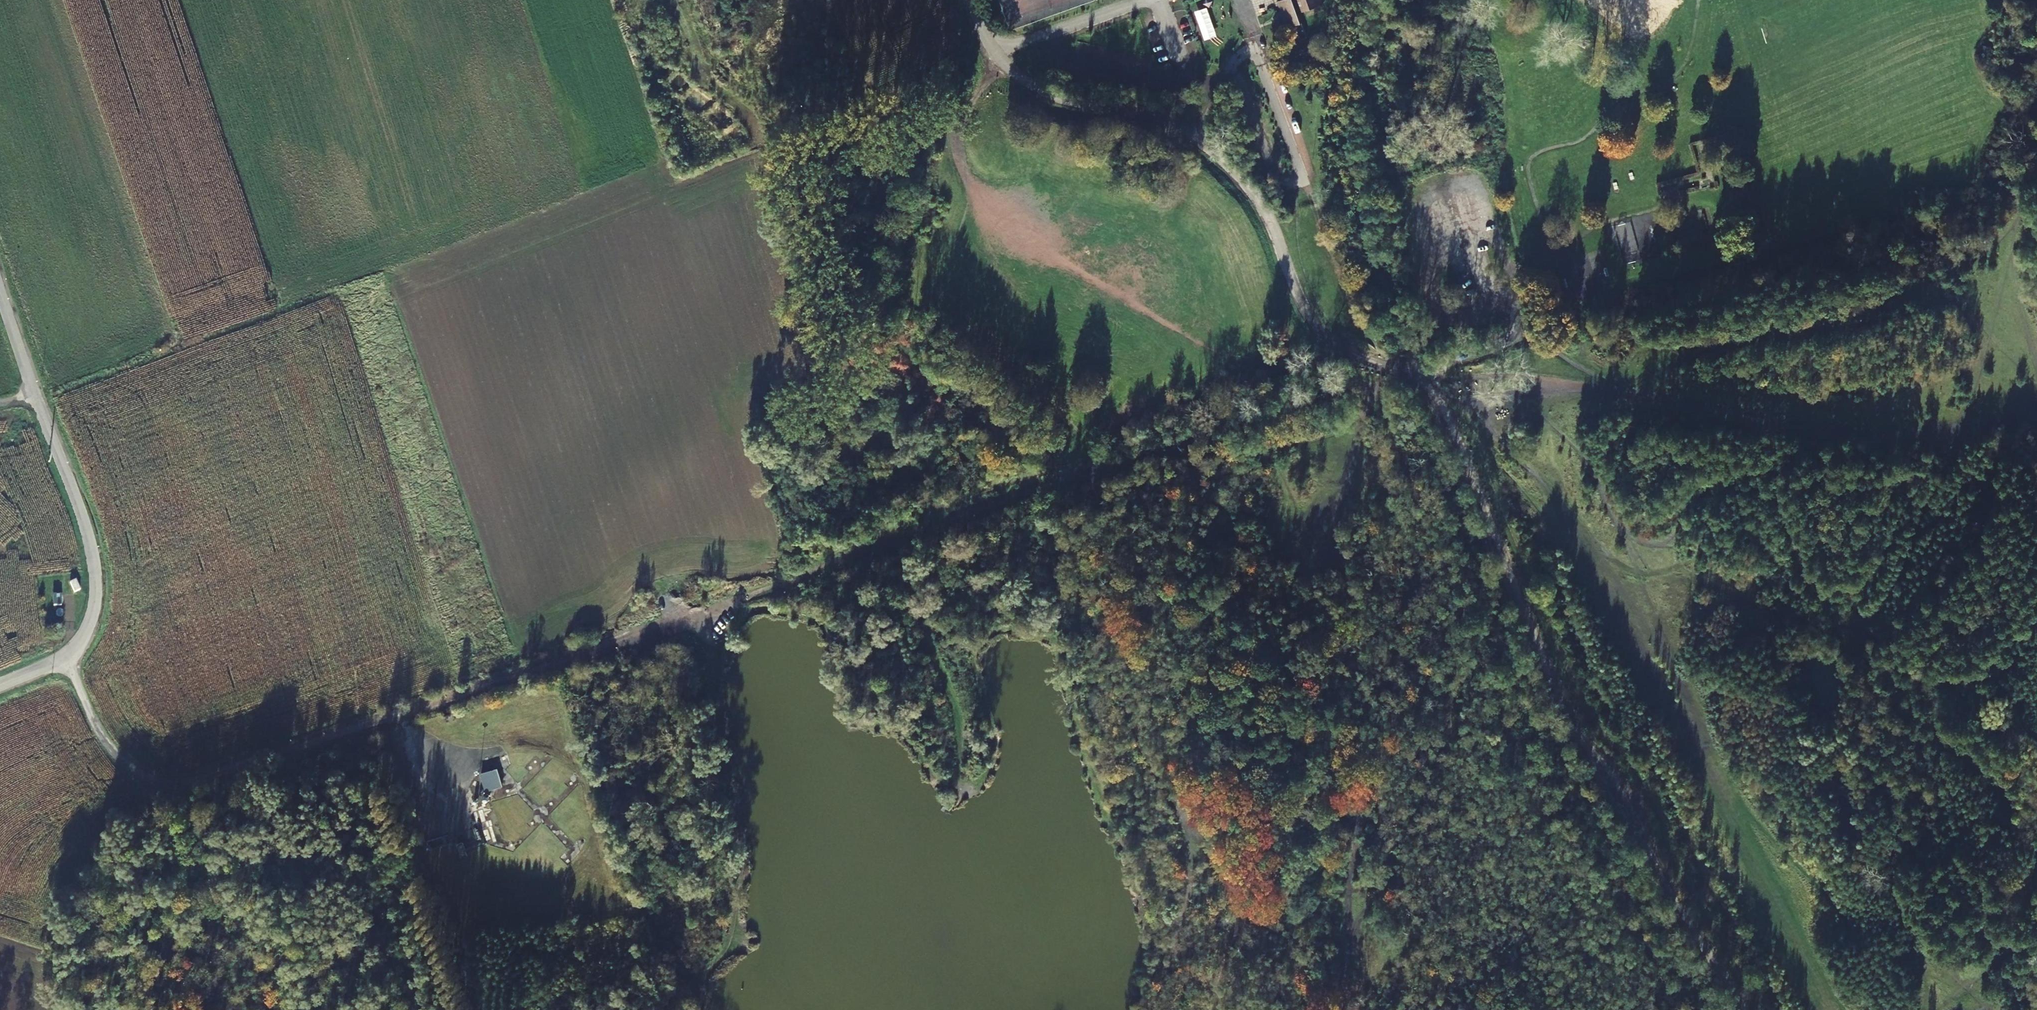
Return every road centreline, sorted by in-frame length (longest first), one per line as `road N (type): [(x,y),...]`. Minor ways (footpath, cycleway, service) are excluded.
road 1 (track): [(1096,471),(727,609),(711,671),(738,880),(733,937),(716,966),(655,980),(627,1009)]
road 2 (residential): [(1397,369),(1332,343),(1315,325),(1271,218),(1244,178),(1192,131),(1030,85),(992,50),(973,0)]
road 3 (track): [(1623,561),(1650,681),(1687,738),(1823,1009)]
road 4 (residential): [(0,684),(83,650),(101,613),(98,564),(0,293)]
road 5 (track): [(1475,394),(1500,447),(1543,476),(1583,533),(1623,561)]
road 6 (track): [(1475,394),(1615,386)]

